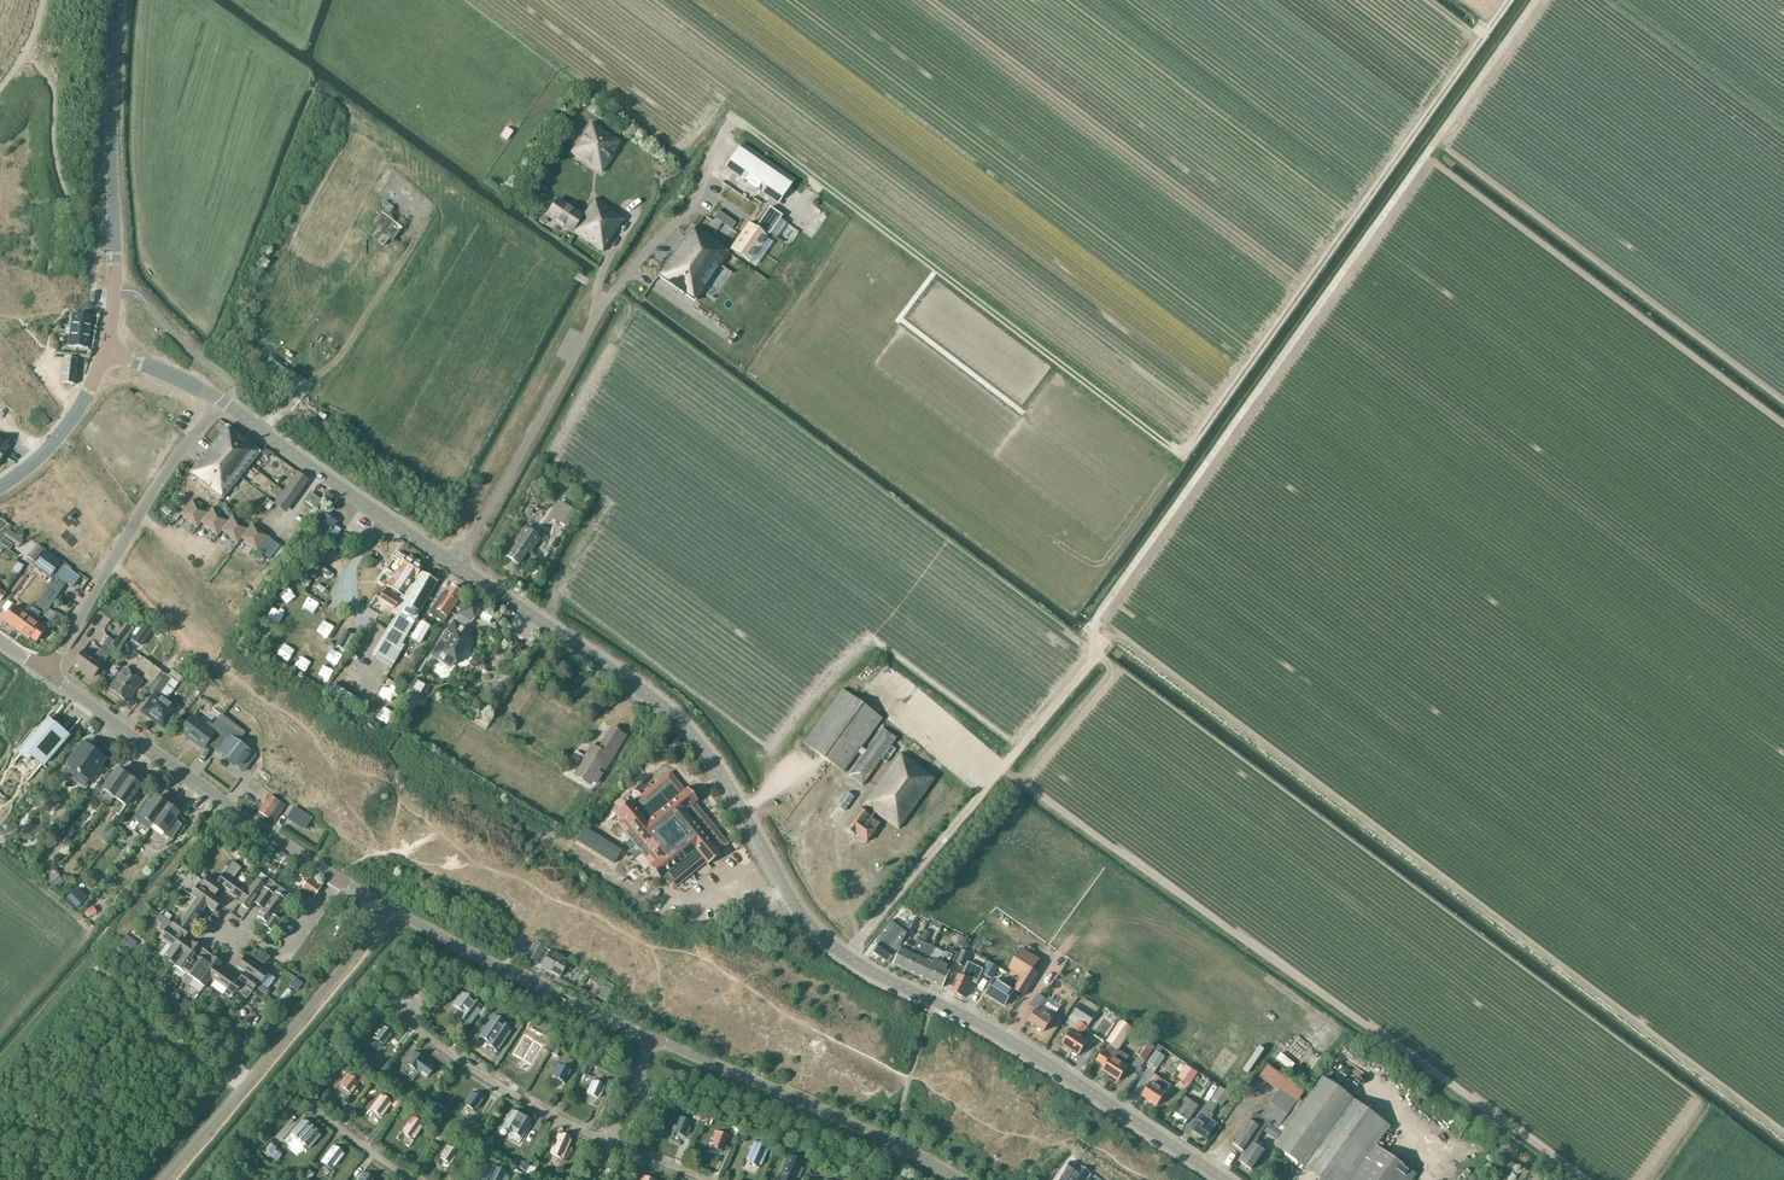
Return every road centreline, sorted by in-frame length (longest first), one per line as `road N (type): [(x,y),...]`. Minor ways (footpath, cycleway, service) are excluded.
road 1 (tertiary): [(1222,1179),(1041,1061),(830,944),(789,895),(712,760),(666,707),(224,401)]
road 2 (track): [(1538,0),(1092,623),(1094,662),(999,775)]
road 3 (unclassified): [(955,1179),(889,1140),(548,994),(391,909)]
road 4 (unclassified): [(340,881),(48,673)]
road 5 (secondary): [(106,349),(117,0)]
road 6 (residential): [(48,673),(191,439),(224,401)]
road 7 (track): [(999,775),(846,956)]
road 8 (secondary): [(0,487),(72,417),(106,349)]
road 9 (unclassified): [(340,881),(283,958),(224,924)]
road 10 (track): [(999,775),(883,687)]
road 11 (tertiary): [(224,401),(106,349)]

